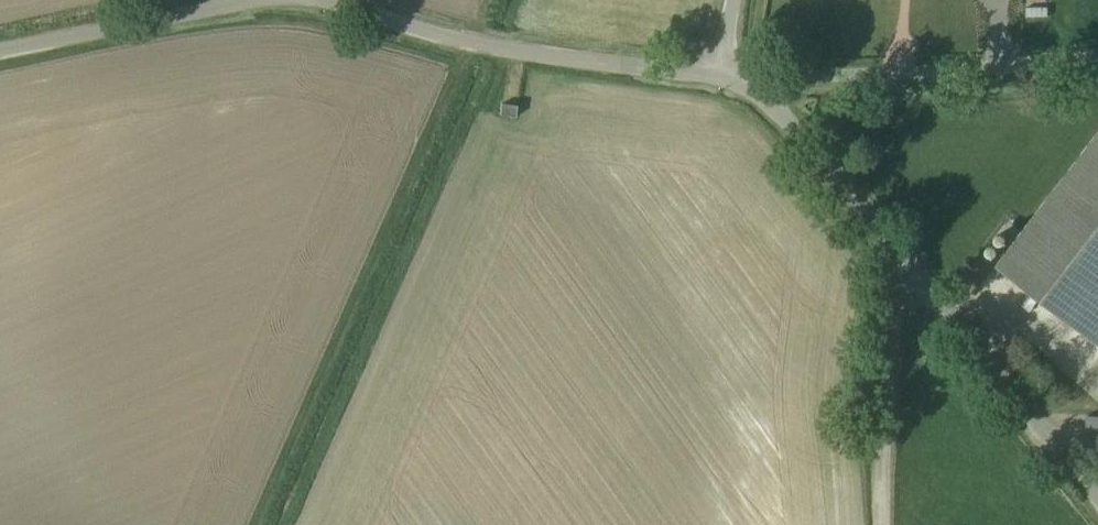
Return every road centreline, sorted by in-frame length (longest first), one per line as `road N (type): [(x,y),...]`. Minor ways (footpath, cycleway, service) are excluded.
road 1 (unclassified): [(1097,494),(903,245),(751,76)]
road 2 (unclassified): [(720,73),(504,48),(408,26),(357,0)]
road 3 (unclassified): [(751,76),(995,65),(1097,52)]
road 4 (track): [(903,245),(884,405),(883,524)]
road 5 (unclassified): [(0,51),(253,0)]

